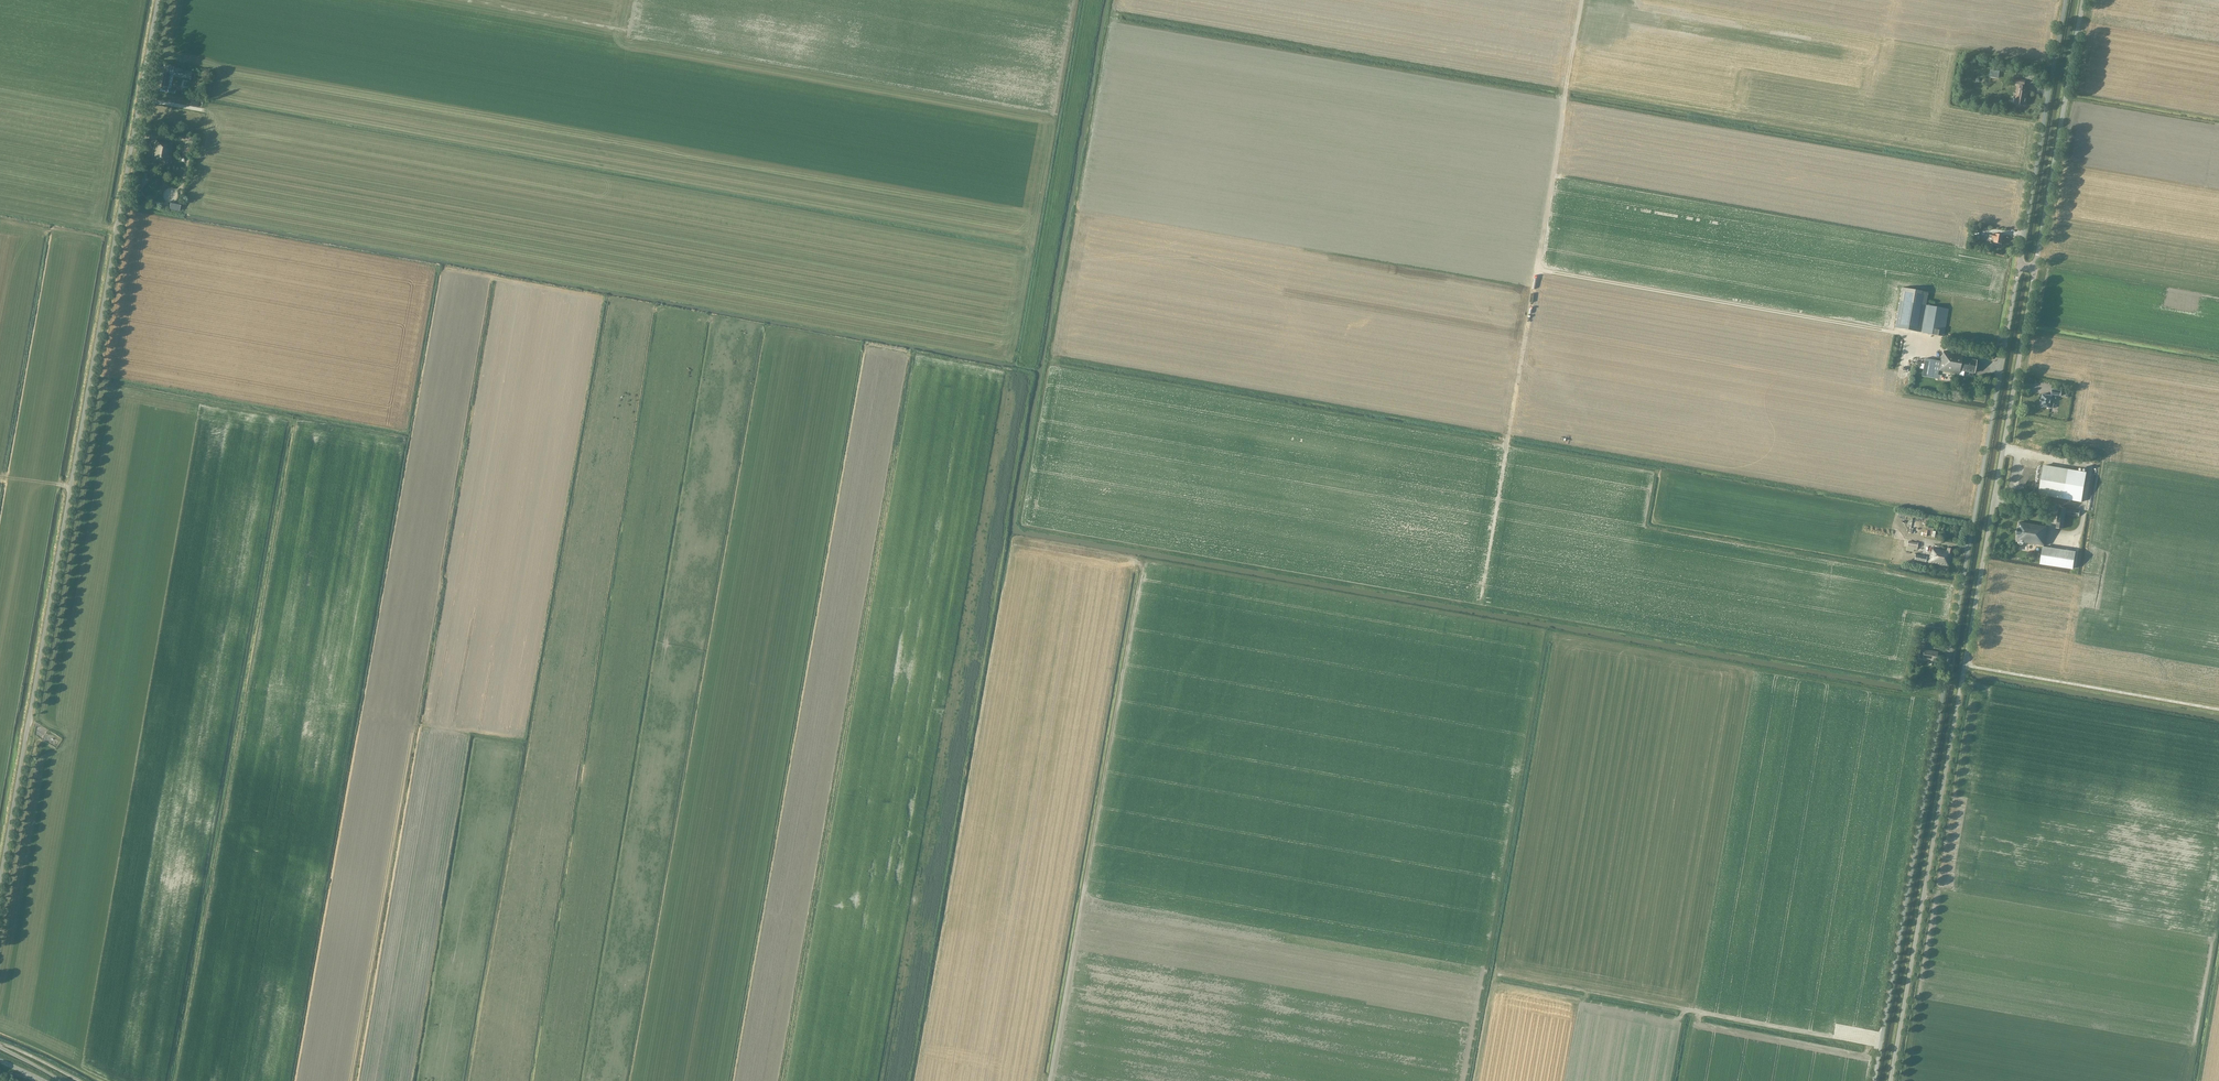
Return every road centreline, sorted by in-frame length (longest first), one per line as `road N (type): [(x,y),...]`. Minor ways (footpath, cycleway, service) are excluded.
road 1 (unclassified): [(0,871),(153,0)]
road 2 (track): [(2000,365),(1892,330),(1551,270)]
road 3 (unclassified): [(1962,680),(2035,268)]
road 4 (unclassified): [(2018,266),(1947,676)]
road 5 (unclassified): [(1947,676),(1873,1080)]
road 6 (unclassified): [(1890,1080),(1962,680)]
road 7 (track): [(1034,361),(1099,0)]
road 8 (track): [(1050,1080),(1102,791)]
road 9 (unclassified): [(2035,268),(2083,0)]
road 10 (unclassified): [(2065,0),(2018,266)]

